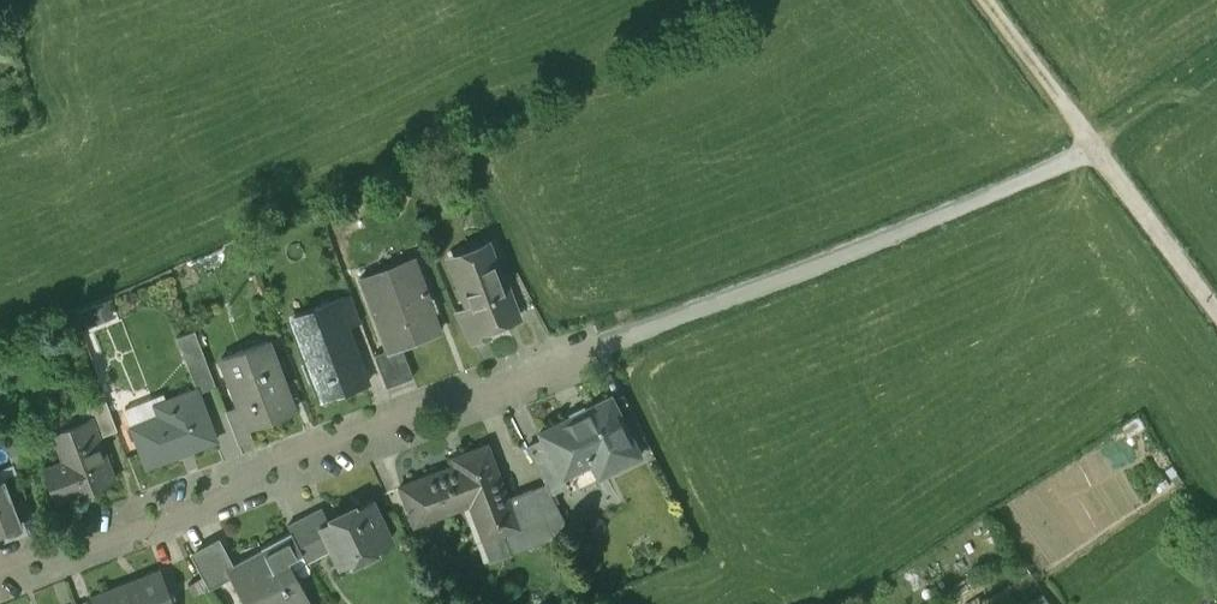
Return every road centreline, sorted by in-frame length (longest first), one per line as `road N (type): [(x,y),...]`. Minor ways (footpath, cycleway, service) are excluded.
road 1 (track): [(610,339),(1012,181),(1096,140),(1216,58)]
road 2 (residential): [(0,565),(229,494),(324,438),(610,339)]
road 3 (track): [(1216,304),(991,0)]

